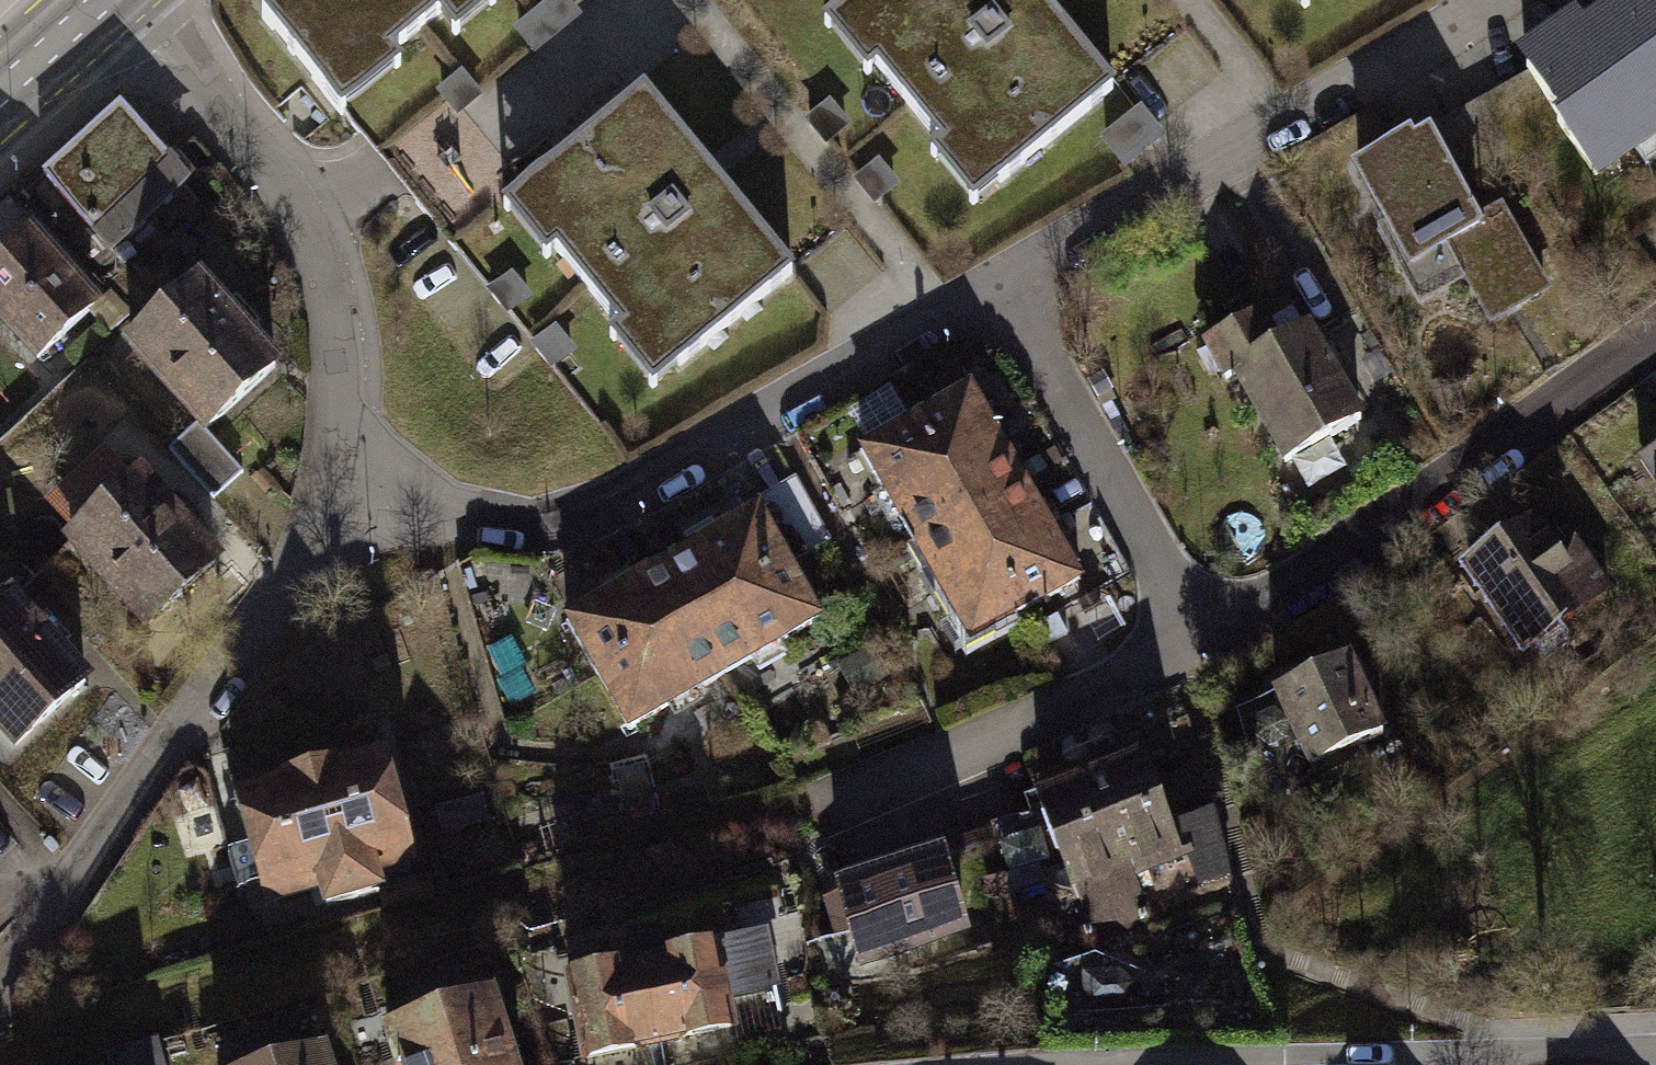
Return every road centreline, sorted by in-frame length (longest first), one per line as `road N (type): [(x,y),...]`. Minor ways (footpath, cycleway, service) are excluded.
road 1 (residential): [(330,464),(411,507),(527,523),(619,496),(1039,282)]
road 2 (residential): [(0,980),(136,801),(317,522),(330,464)]
road 3 (residential): [(1655,342),(1200,651)]
road 4 (residential): [(1039,282),(1508,0)]
road 5 (residential): [(330,464),(334,320),(283,191),(157,0)]
road 6 (residential): [(1200,651),(1164,676),(816,817)]
road 7 (residential): [(1200,651),(1039,282)]
road 8 (tertiary): [(0,92),(100,0)]

